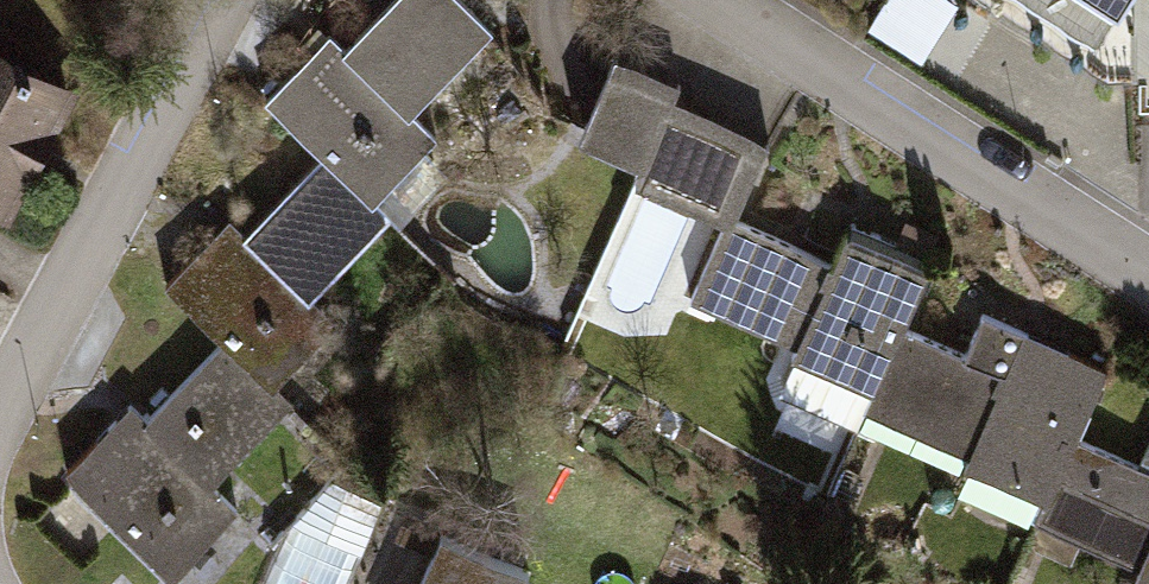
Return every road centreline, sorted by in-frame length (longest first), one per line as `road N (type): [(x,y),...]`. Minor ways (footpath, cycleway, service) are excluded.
road 1 (residential): [(696,0),(1148,286)]
road 2 (residential): [(0,433),(233,0)]

